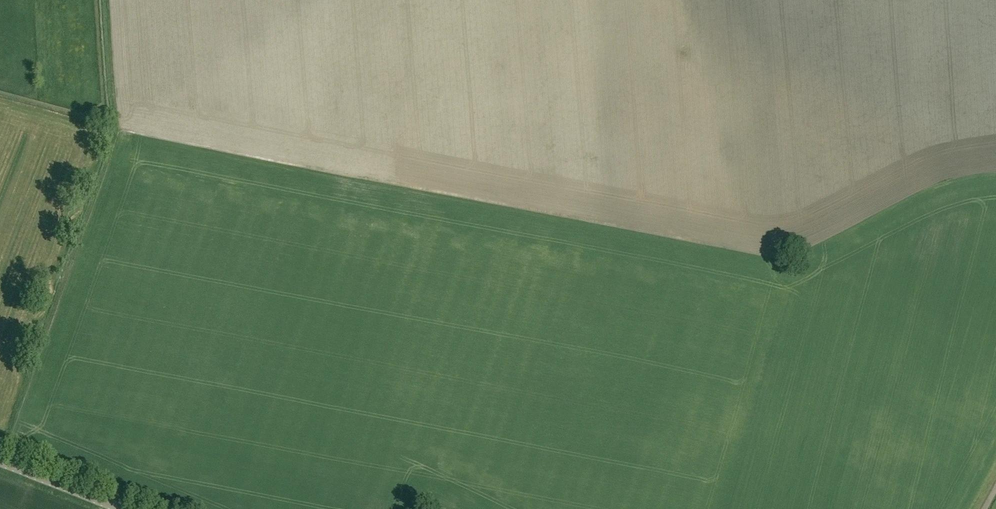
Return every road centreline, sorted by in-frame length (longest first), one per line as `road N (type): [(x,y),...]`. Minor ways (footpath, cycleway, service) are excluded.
road 1 (tertiary): [(121,508),(0,461)]

